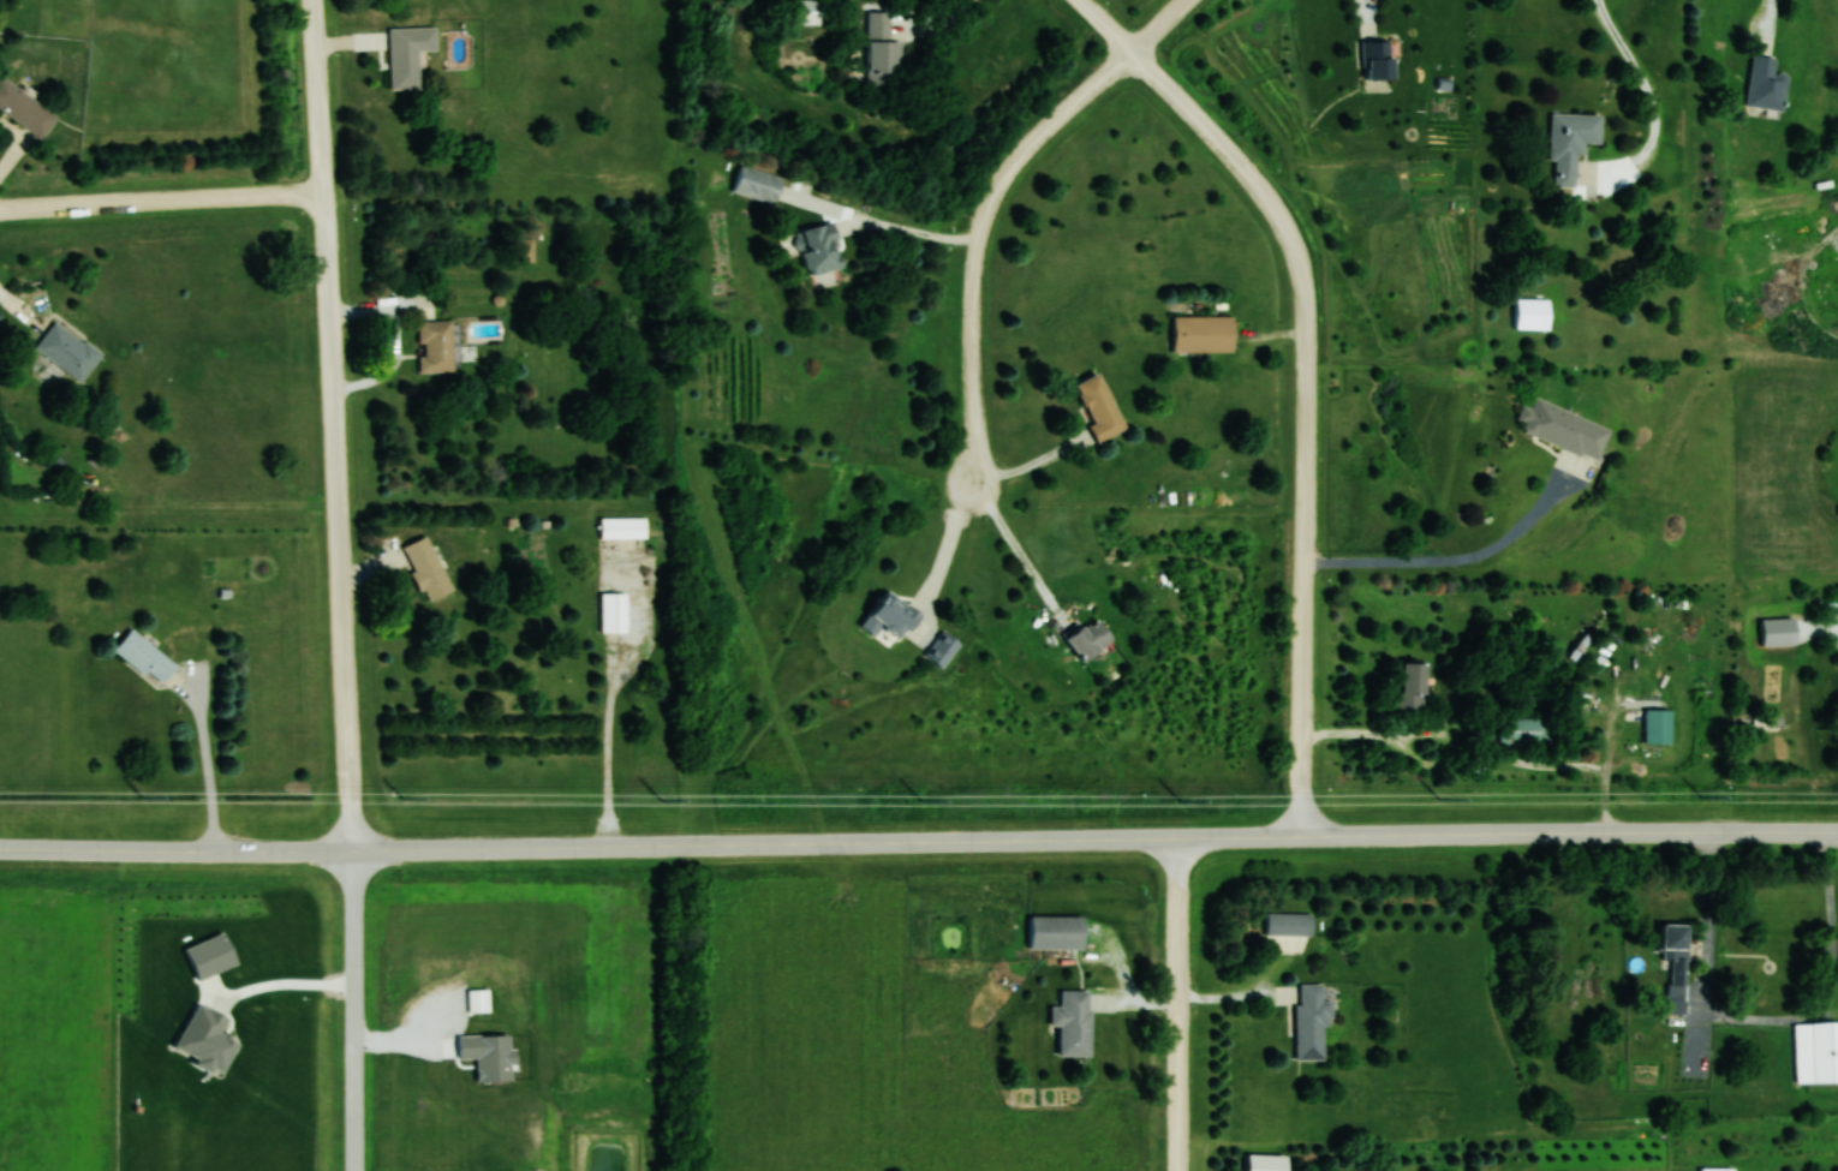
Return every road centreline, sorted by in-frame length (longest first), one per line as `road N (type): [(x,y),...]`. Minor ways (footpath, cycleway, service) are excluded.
road 1 (tertiary): [(1837,832),(685,846)]
road 2 (residential): [(354,852),(317,0)]
road 3 (residential): [(1302,836),(1303,263),(1265,193),(1134,50)]
road 4 (tertiary): [(685,846),(0,848)]
road 5 (residential): [(975,486),(978,273),(986,225),(1014,167),(1134,50)]
road 6 (residential): [(1177,840),(1177,1170)]
road 7 (residential): [(326,193),(0,208)]
road 8 (residential): [(355,1170),(354,852)]

